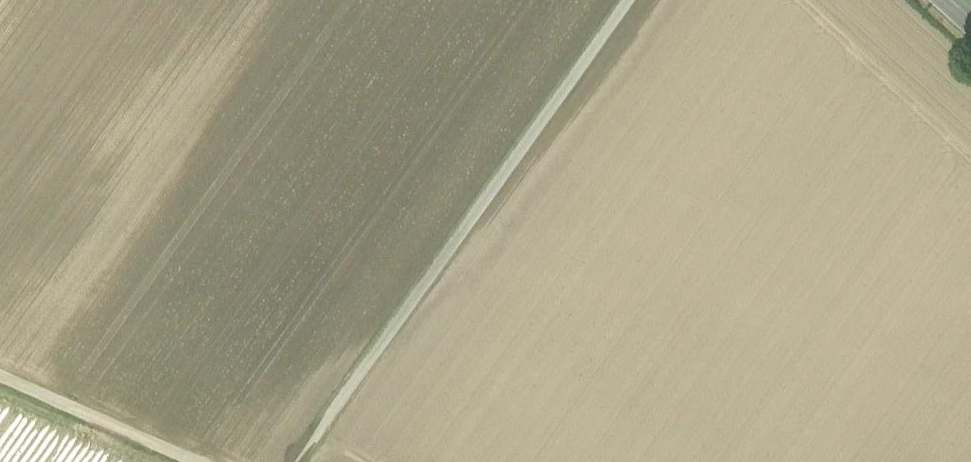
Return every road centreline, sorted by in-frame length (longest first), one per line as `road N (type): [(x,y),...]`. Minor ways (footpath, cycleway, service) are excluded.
road 1 (track): [(631,0),(295,461)]
road 2 (track): [(191,461),(0,378)]

